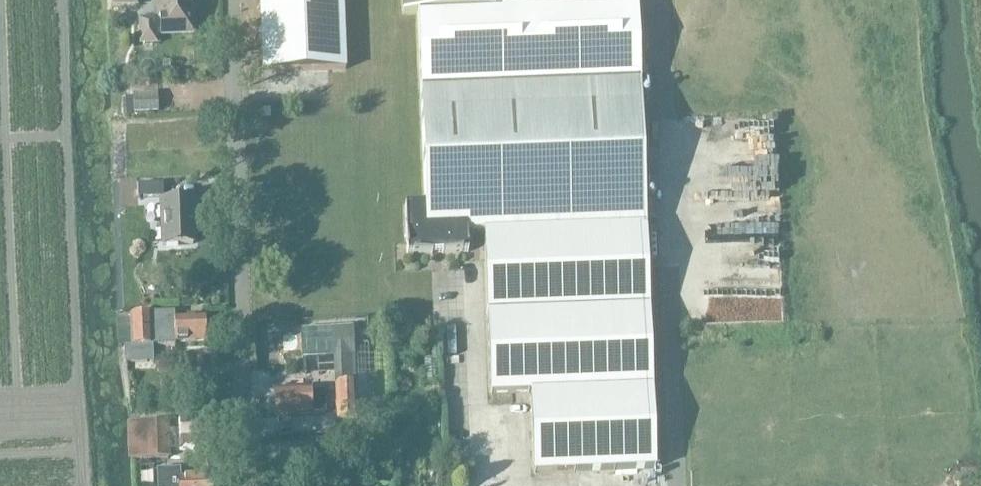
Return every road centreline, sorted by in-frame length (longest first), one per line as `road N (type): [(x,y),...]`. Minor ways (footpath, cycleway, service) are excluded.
road 1 (unclassified): [(239,485),(227,0)]

